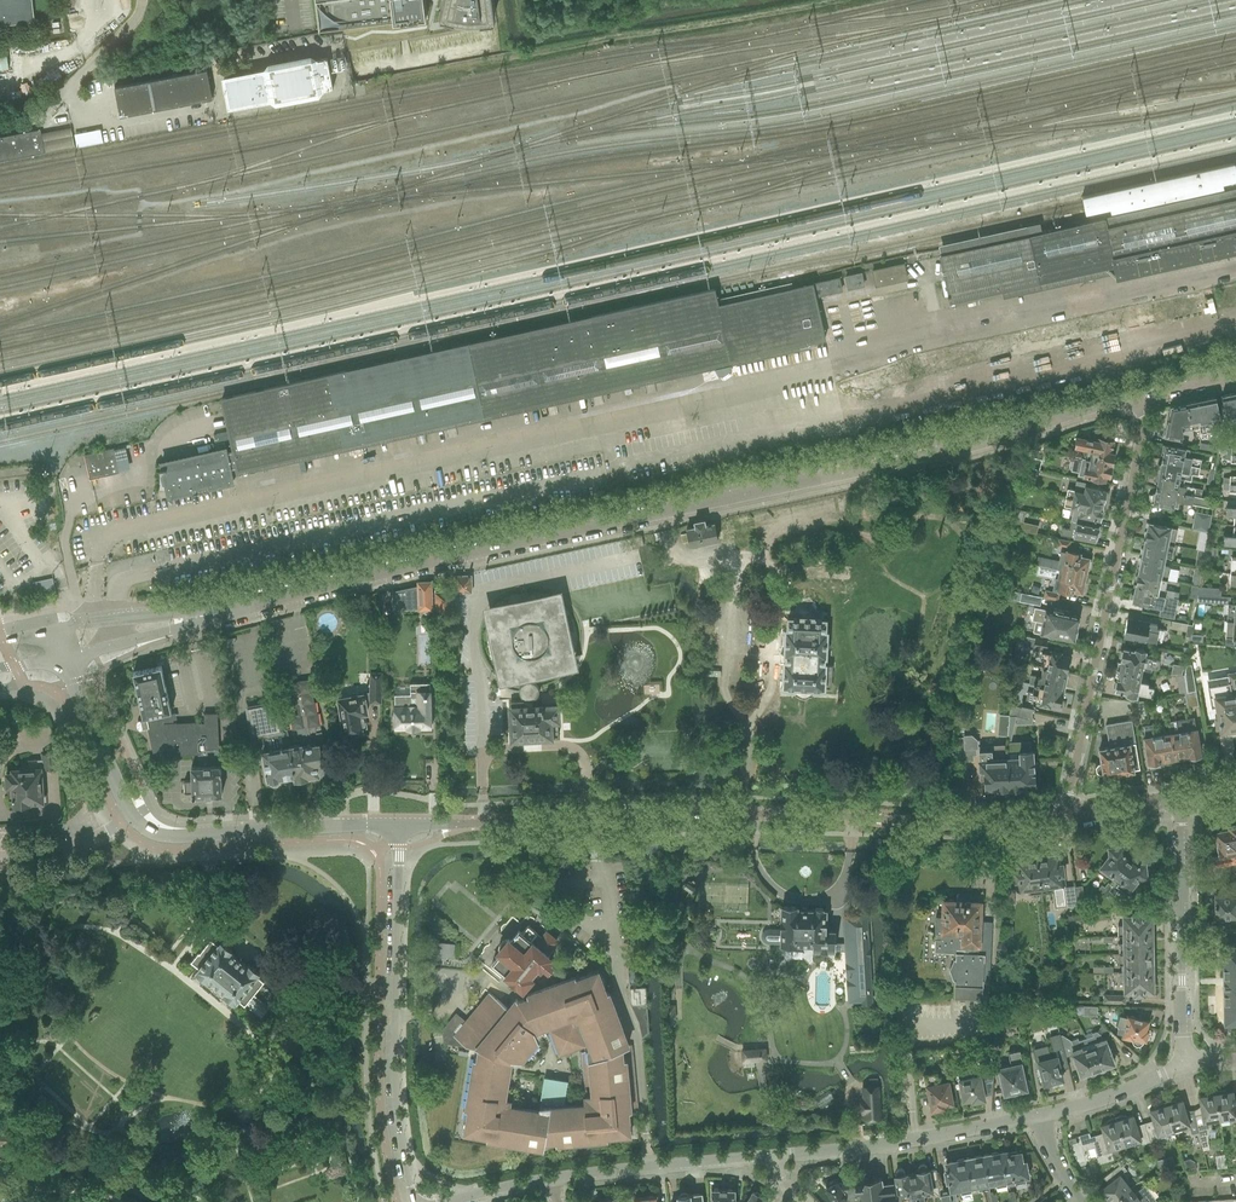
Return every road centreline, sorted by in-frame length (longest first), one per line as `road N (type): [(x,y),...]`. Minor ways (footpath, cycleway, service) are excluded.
road 1 (tertiary): [(210,613),(1150,395)]
road 2 (tertiary): [(400,824),(1070,815)]
road 3 (residential): [(1070,815),(1150,395)]
road 4 (tertiary): [(400,824),(393,1095),(415,1201)]
road 5 (tertiary): [(400,824),(160,837),(133,819)]
road 6 (residential): [(776,1156),(1041,1115)]
road 7 (residential): [(1184,1065),(1178,797)]
road 8 (residential): [(551,1179),(776,1156)]
road 9 (tertiary): [(133,819),(62,660)]
road 10 (tertiary): [(210,613),(45,633)]
road 11 (tertiary): [(62,660),(156,638),(210,613)]
road 12 (residential): [(1041,1115),(1184,1065)]
road 13 (unclassified): [(0,856),(67,849),(133,819)]

